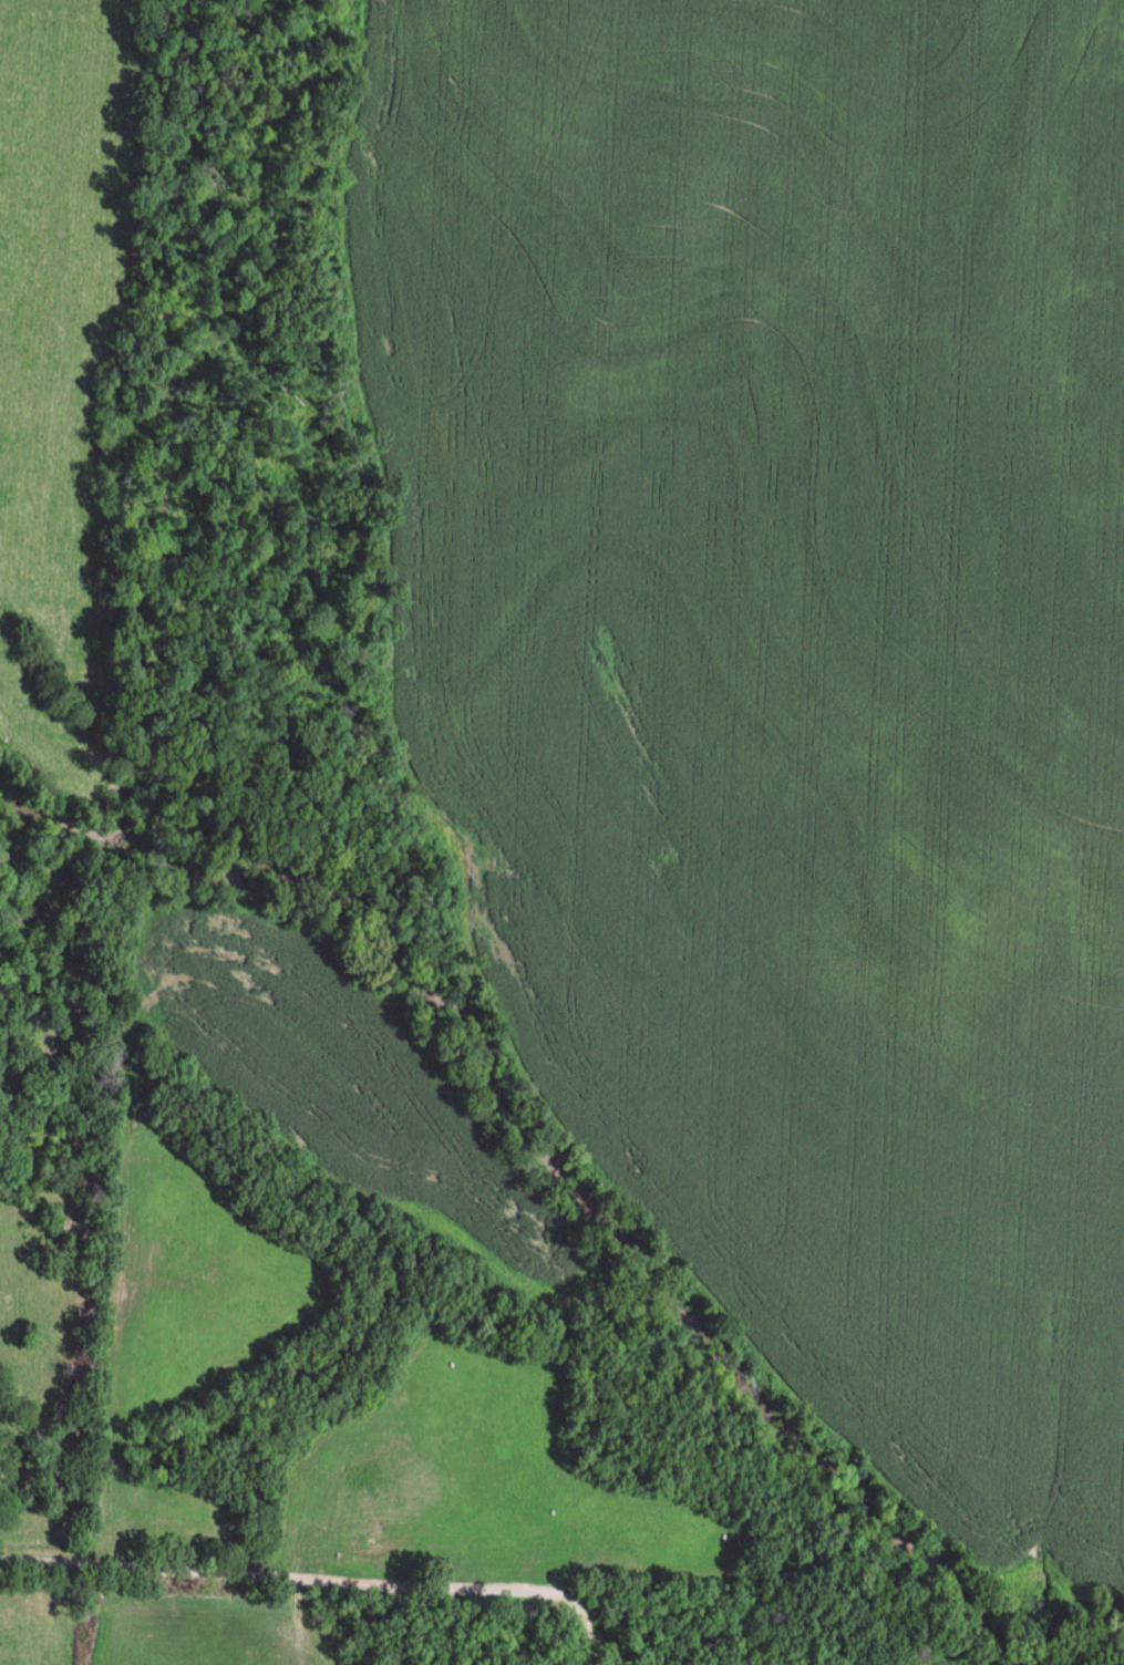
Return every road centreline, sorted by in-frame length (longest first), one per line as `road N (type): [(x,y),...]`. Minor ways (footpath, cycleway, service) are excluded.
road 1 (residential): [(0,1553),(105,1555),(165,1572),(567,1586),(589,1609),(595,1664)]
road 2 (residential): [(105,1555),(116,1400),(165,1144),(130,1075),(132,1030)]

